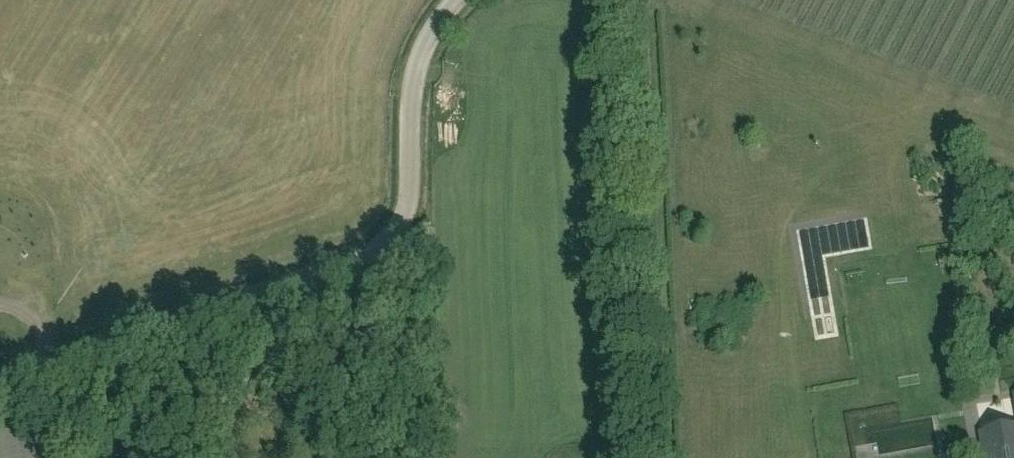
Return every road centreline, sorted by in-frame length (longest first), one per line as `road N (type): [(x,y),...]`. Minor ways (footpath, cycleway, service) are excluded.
road 1 (unclassified): [(0,384),(369,258),(392,243),(406,217),(414,75),(430,35),(458,0)]

